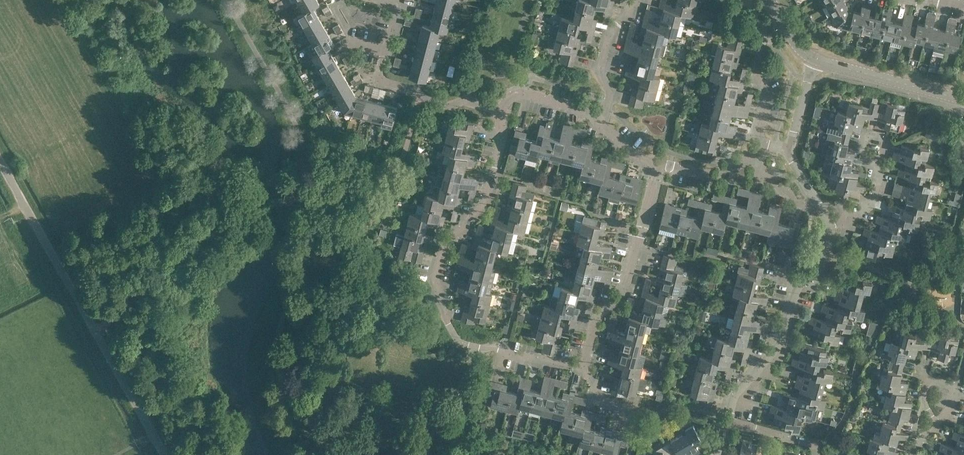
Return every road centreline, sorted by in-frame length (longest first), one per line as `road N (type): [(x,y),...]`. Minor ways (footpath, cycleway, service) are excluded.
road 1 (residential): [(586,361),(572,366),(470,346),(433,290),(438,256),(476,213),(490,182),(504,111)]
road 2 (unclassified): [(166,454),(0,158)]
road 3 (residential): [(728,421),(776,351),(797,293),(817,273),(835,216)]
road 4 (residential): [(586,361),(594,324),(639,239),(658,164)]
road 5 (residential): [(504,111),(427,102),(421,91),(378,78),(386,52)]
road 6 (tertiary): [(963,97),(814,59)]
road 7 (residential): [(602,119),(613,97),(599,67),(615,26),(639,0)]

